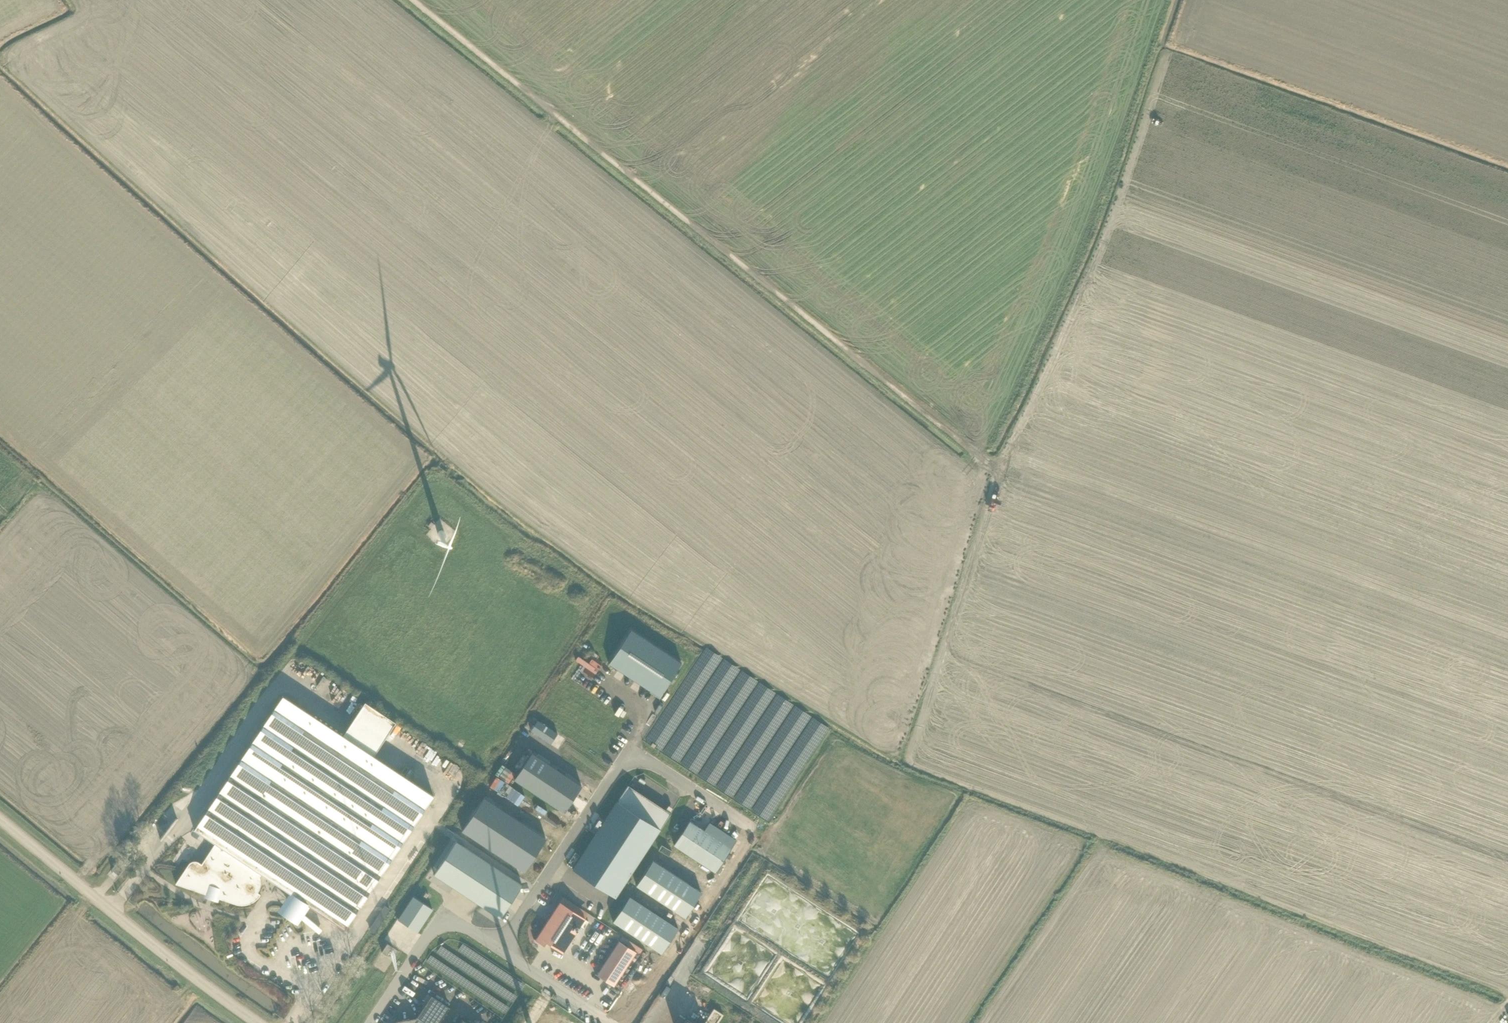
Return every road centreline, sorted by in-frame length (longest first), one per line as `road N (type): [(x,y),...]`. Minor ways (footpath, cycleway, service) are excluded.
road 1 (track): [(1040,390),(1005,458),(994,464),(414,0)]
road 2 (unclassified): [(500,949),(626,763),(659,767),(753,828)]
road 3 (tertiary): [(258,1022),(0,819)]
road 4 (unclassified): [(369,1022),(438,924),(457,924),(500,949)]
road 5 (unclassified): [(500,949),(610,1022)]

